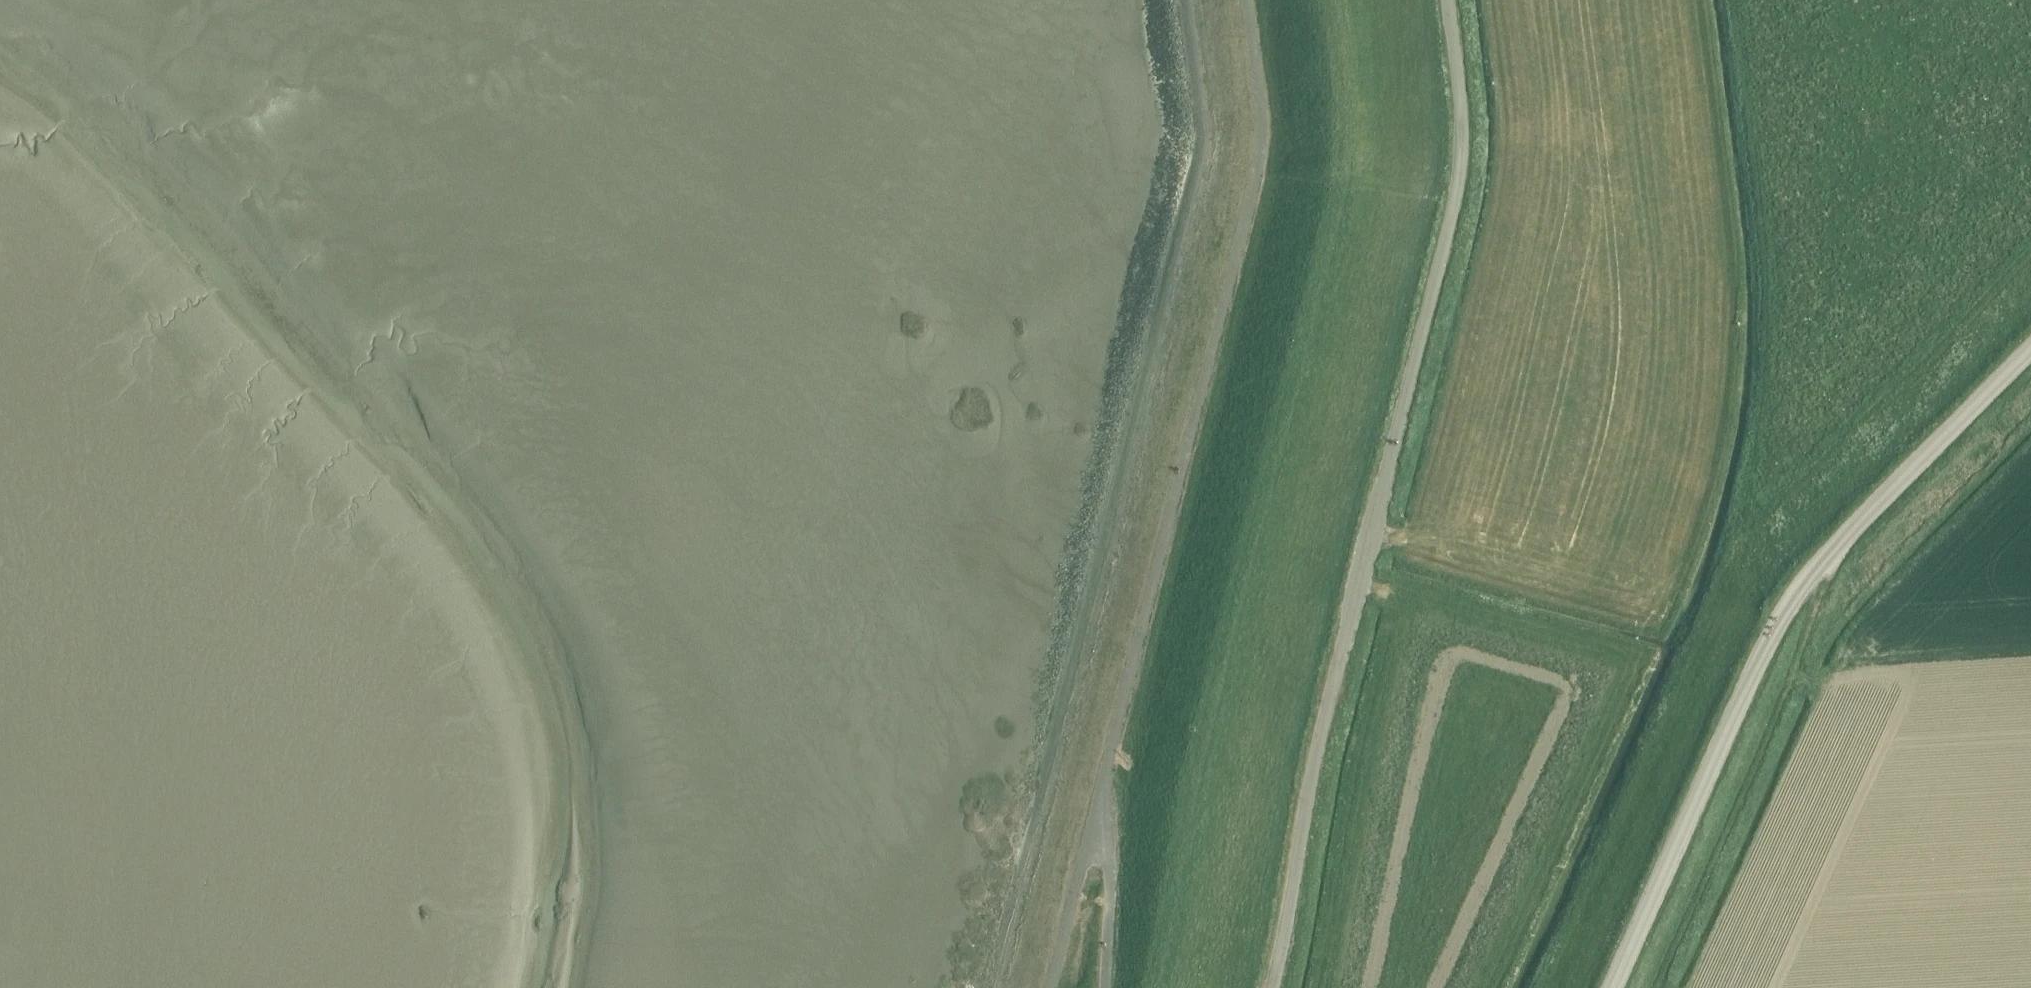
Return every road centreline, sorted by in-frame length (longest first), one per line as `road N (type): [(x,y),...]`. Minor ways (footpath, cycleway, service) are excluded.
road 1 (tertiary): [(1272,987),(1324,720),(1460,168),(1447,0)]
road 2 (unclassified): [(1603,987),(1760,626),(1792,573),(2030,337)]

